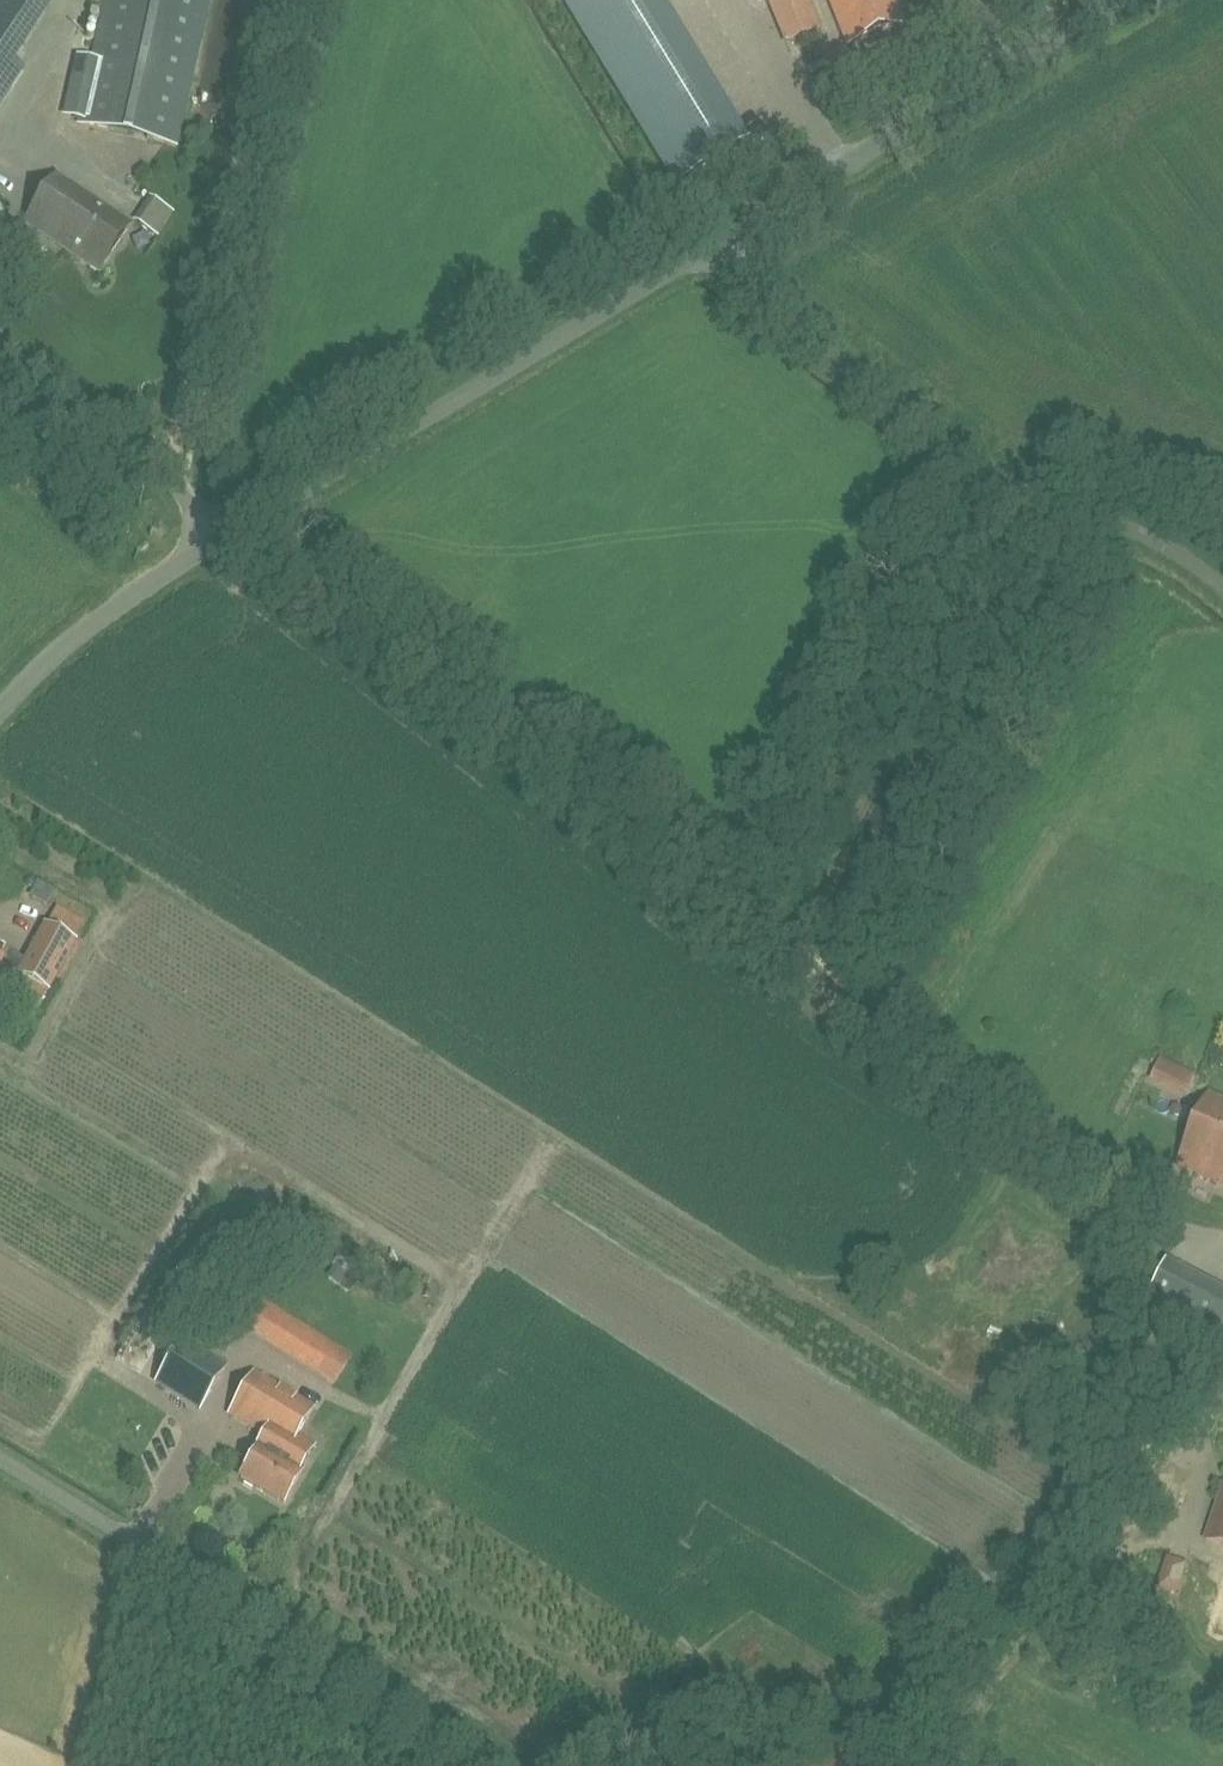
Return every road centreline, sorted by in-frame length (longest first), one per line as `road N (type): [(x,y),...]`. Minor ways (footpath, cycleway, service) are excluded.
road 1 (unclassified): [(1222,1235),(1176,1222),(1014,1140),(785,975),(232,531)]
road 2 (unclassified): [(1222,591),(1155,544),(983,472),(711,251)]
road 3 (unclassified): [(486,1765),(0,1461)]
road 4 (unclassified): [(232,531),(711,251)]
road 5 (track): [(171,480),(281,0)]
road 6 (unclassified): [(711,251),(1101,0)]
road 7 (unclassified): [(0,717),(69,646),(232,531)]
road 8 (unclassified): [(232,531),(0,348)]

